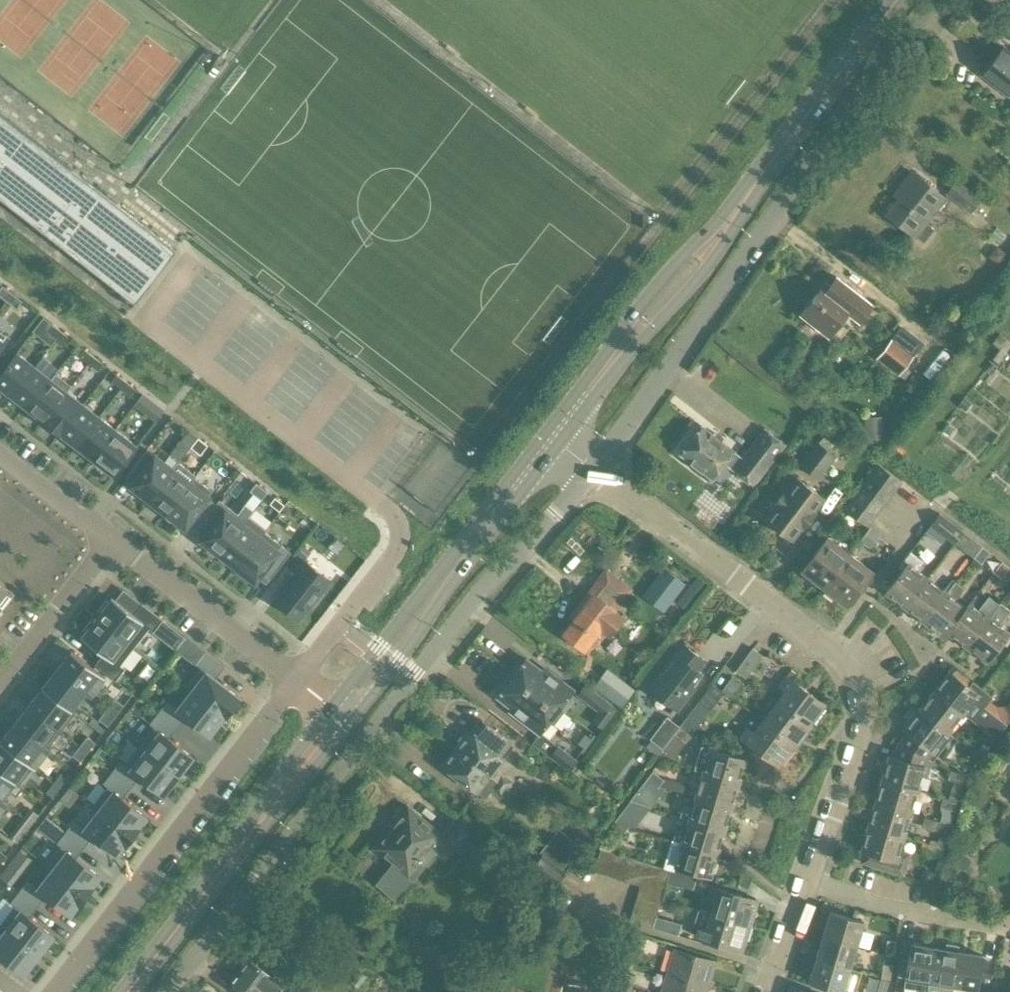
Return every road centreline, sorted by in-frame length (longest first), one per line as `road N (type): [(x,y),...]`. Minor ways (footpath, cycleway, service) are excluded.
road 1 (residential): [(168,991),(475,596),(595,470)]
road 2 (residential): [(595,470),(936,0)]
road 3 (primary): [(554,438),(897,0)]
road 4 (residential): [(808,882),(854,741),(857,700),(847,666),(595,470)]
road 5 (residential): [(299,683),(55,991)]
road 6 (primary): [(126,991),(341,714)]
road 7 (primary): [(341,714),(554,438)]
road 8 (residential): [(112,540),(299,683)]
road 9 (residential): [(808,882),(907,911),(1009,926)]
road 10 (residential): [(0,684),(112,540)]
road 11 (residential): [(0,456),(112,540)]

